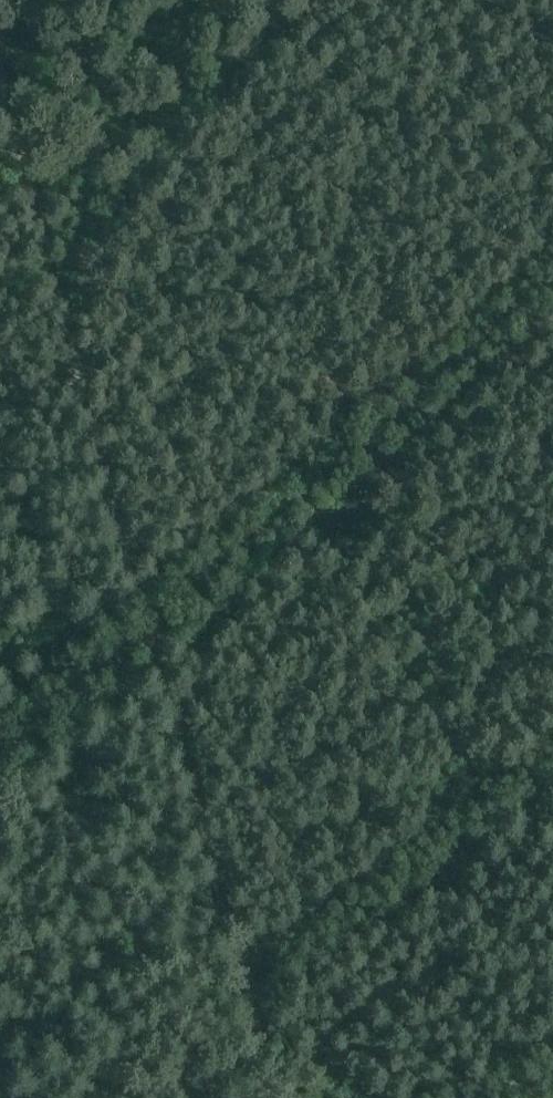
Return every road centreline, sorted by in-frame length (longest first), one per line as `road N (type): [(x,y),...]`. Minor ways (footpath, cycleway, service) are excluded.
road 1 (track): [(0,209),(342,0)]

